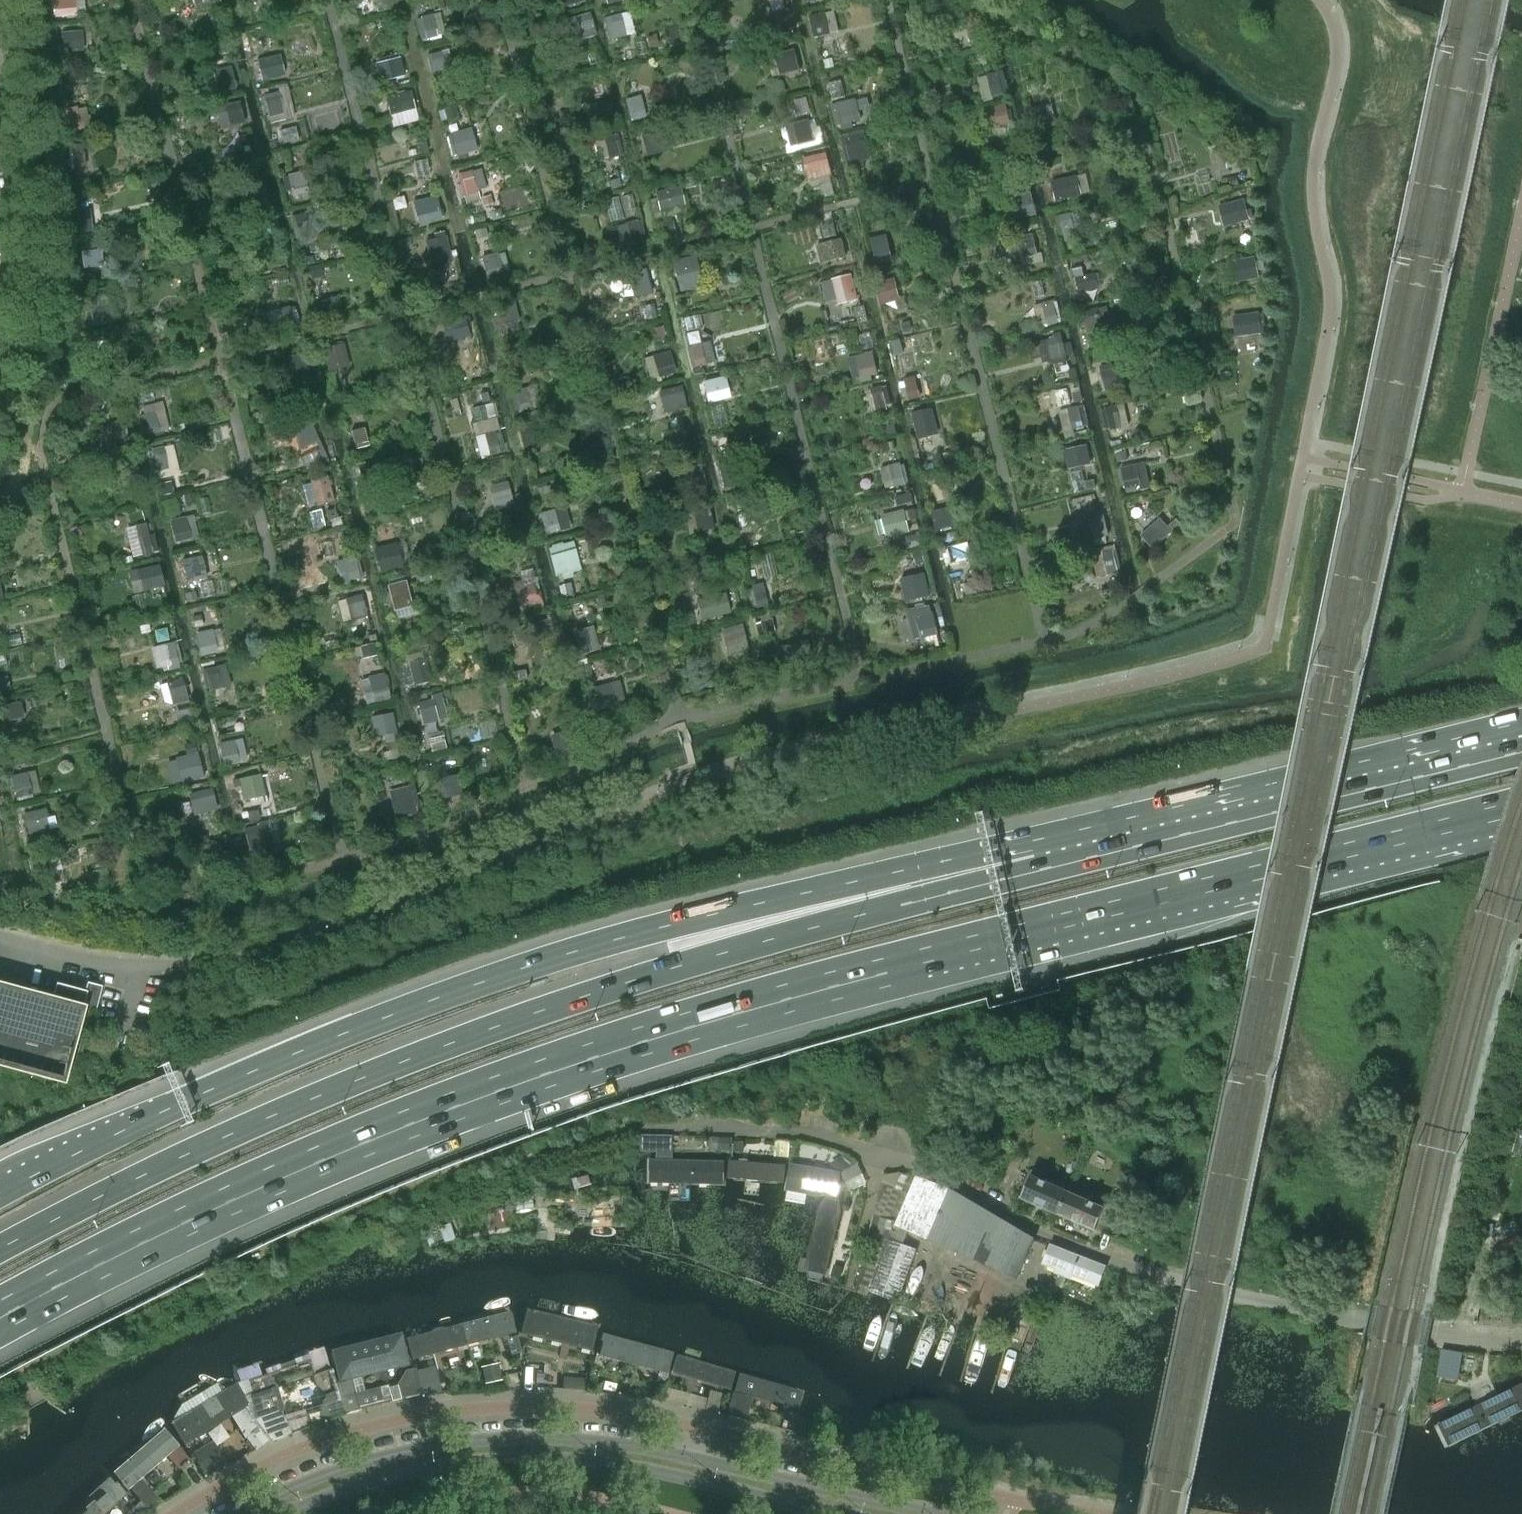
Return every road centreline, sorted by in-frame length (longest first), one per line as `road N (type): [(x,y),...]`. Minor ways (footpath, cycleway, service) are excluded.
road 1 (motorway): [(0,1307),(220,1195),(582,1051),(885,964),(1521,805)]
road 2 (motorway): [(1038,863),(719,954),(461,1040),(242,1128),(0,1248)]
road 3 (motorway): [(1038,863),(918,867),(530,964),(256,1069),(0,1193)]
road 4 (unclassified): [(1521,1340),(1444,1337),(1238,1295),(1057,1242),(970,1190),(828,1140),(656,1128)]
road 5 (secondary): [(941,1513),(636,1447),(527,1440),(429,1449),(347,1470),(244,1513)]
road 6 (secondary): [(286,1513),(437,1471),(530,1461),(630,1468),(821,1513)]
road 7 (motorway): [(1521,743),(1038,863)]
road 8 (residential): [(154,972),(0,937)]

